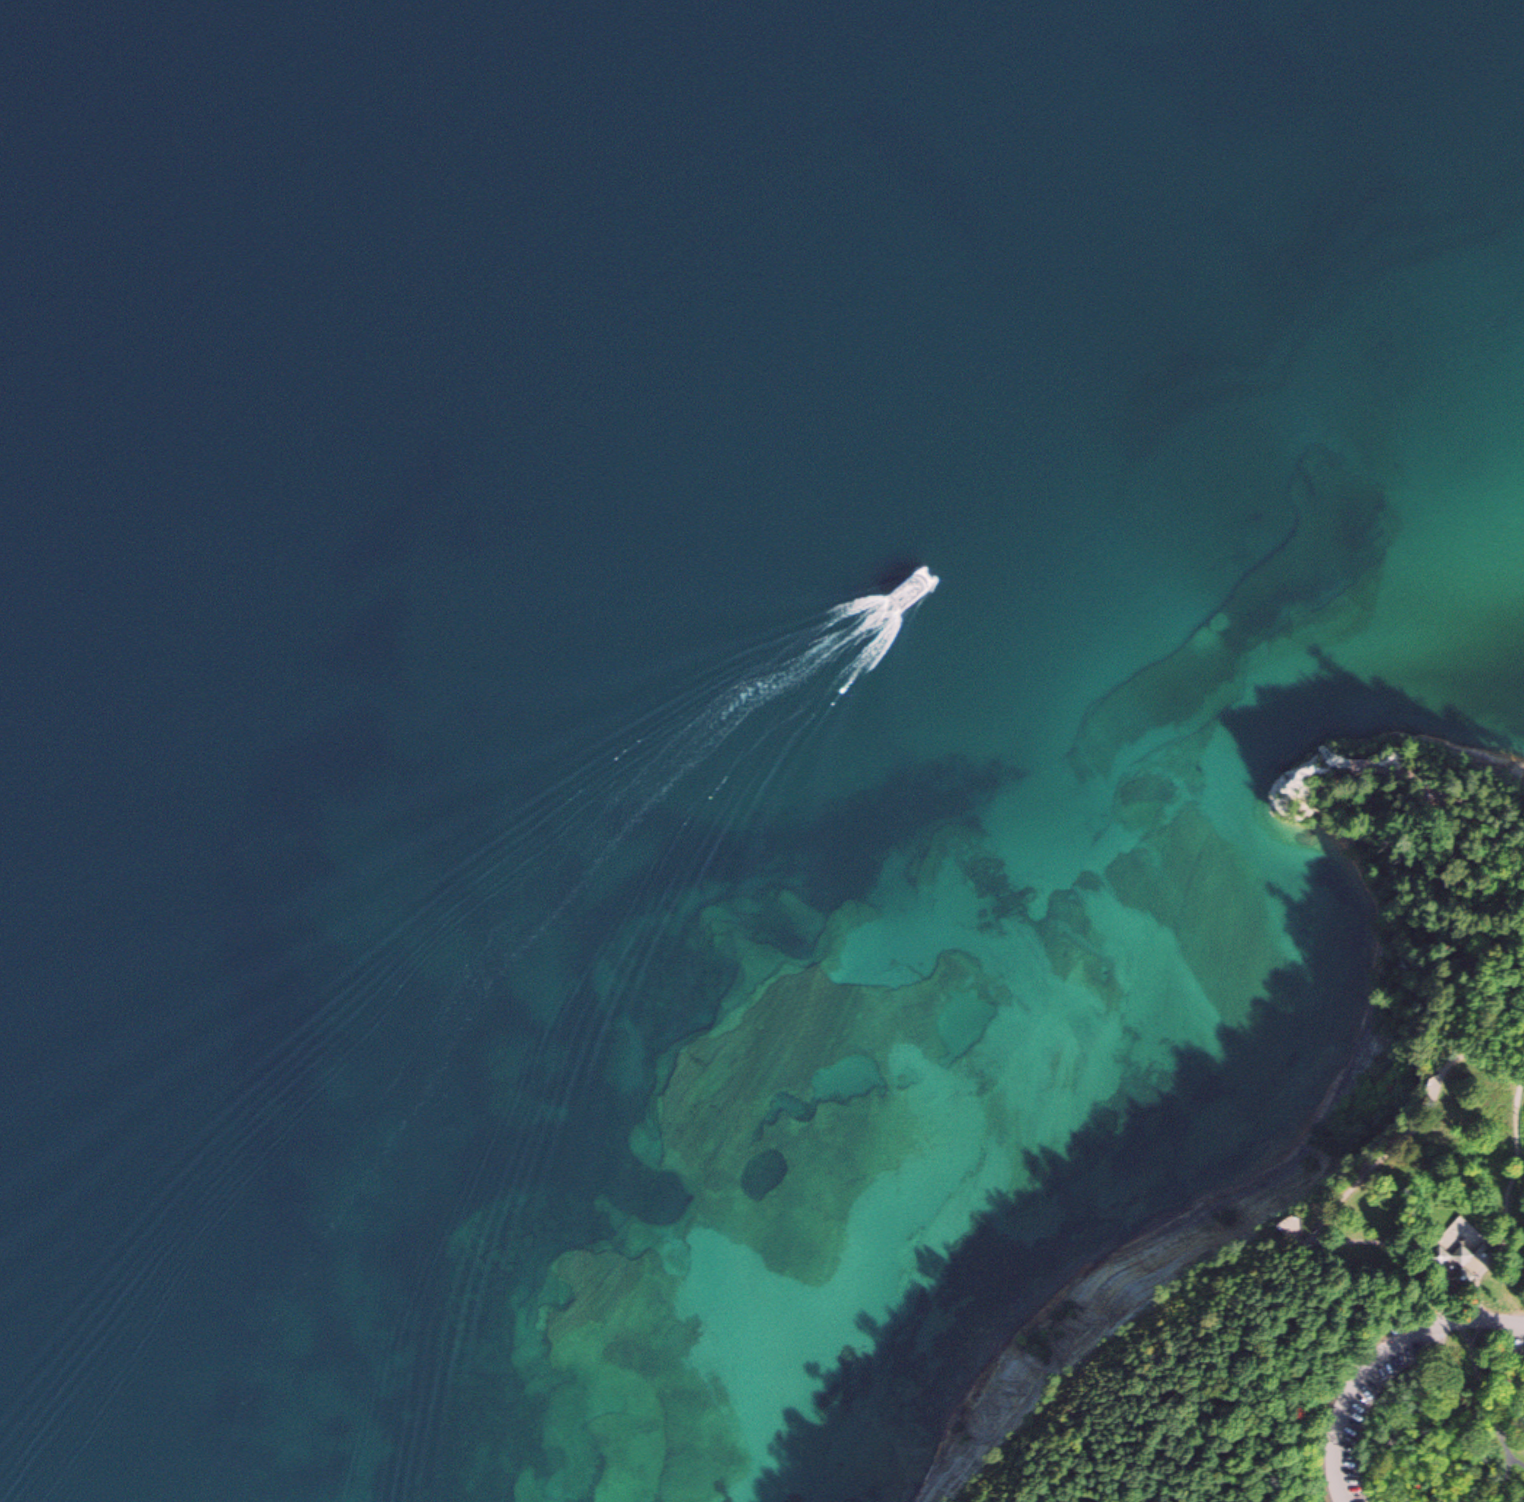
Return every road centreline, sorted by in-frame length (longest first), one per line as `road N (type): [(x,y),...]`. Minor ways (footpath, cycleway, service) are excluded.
road 1 (residential): [(1523,1329),(1442,1333),(1386,1360),(1343,1435),(1354,1501)]

